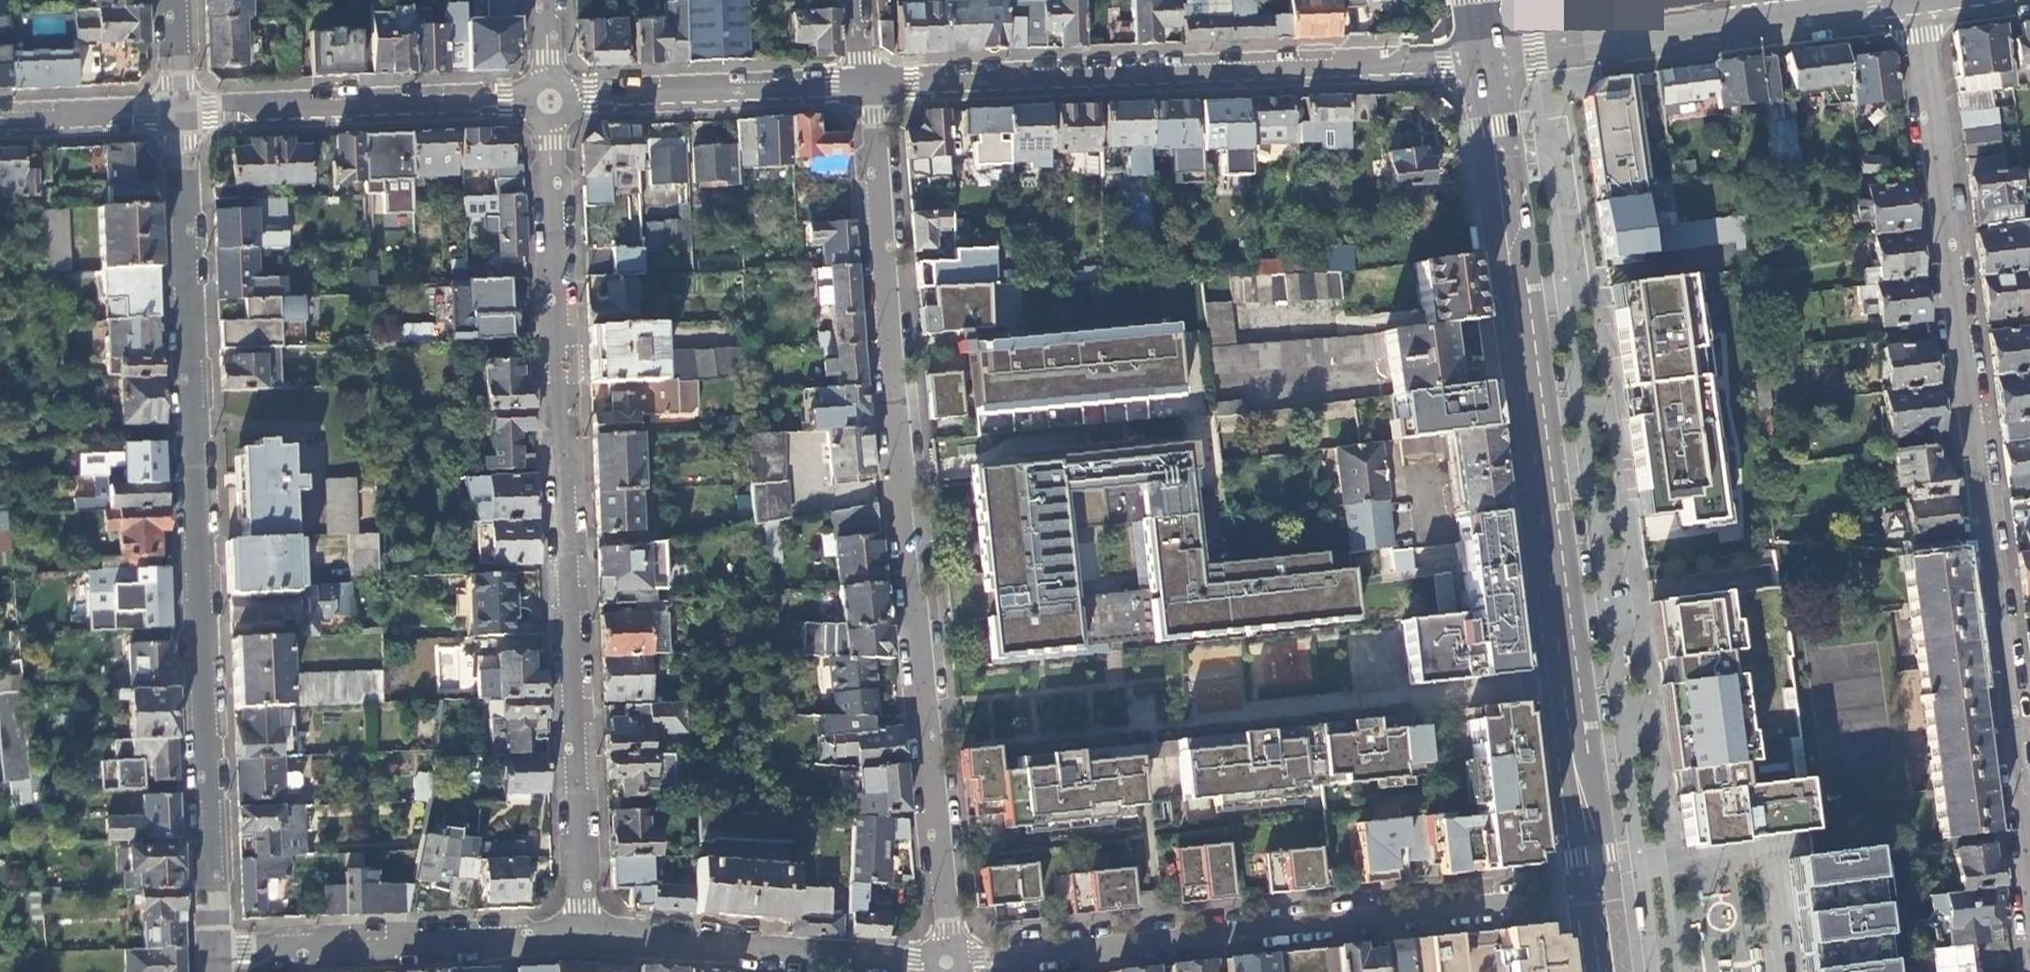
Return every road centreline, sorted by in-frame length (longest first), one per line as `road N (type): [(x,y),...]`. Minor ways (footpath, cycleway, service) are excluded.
road 1 (residential): [(948,961),(873,84)]
road 2 (primary): [(1493,54),(1597,891)]
road 3 (residential): [(590,935),(551,99)]
road 4 (residential): [(2029,830),(1918,1)]
road 5 (residential): [(219,948),(182,114)]
road 6 (residential): [(1597,891),(948,961)]
road 7 (residential): [(1493,54),(1339,68),(873,84)]
road 8 (tertiary): [(1918,1),(1493,54)]
road 9 (residential): [(219,948),(590,935)]
road 10 (residential): [(551,99),(182,114)]
road 11 (residential): [(590,935),(948,961)]
road 12 (residential): [(873,84),(551,99)]
road 13 (residential): [(182,114),(0,123)]

